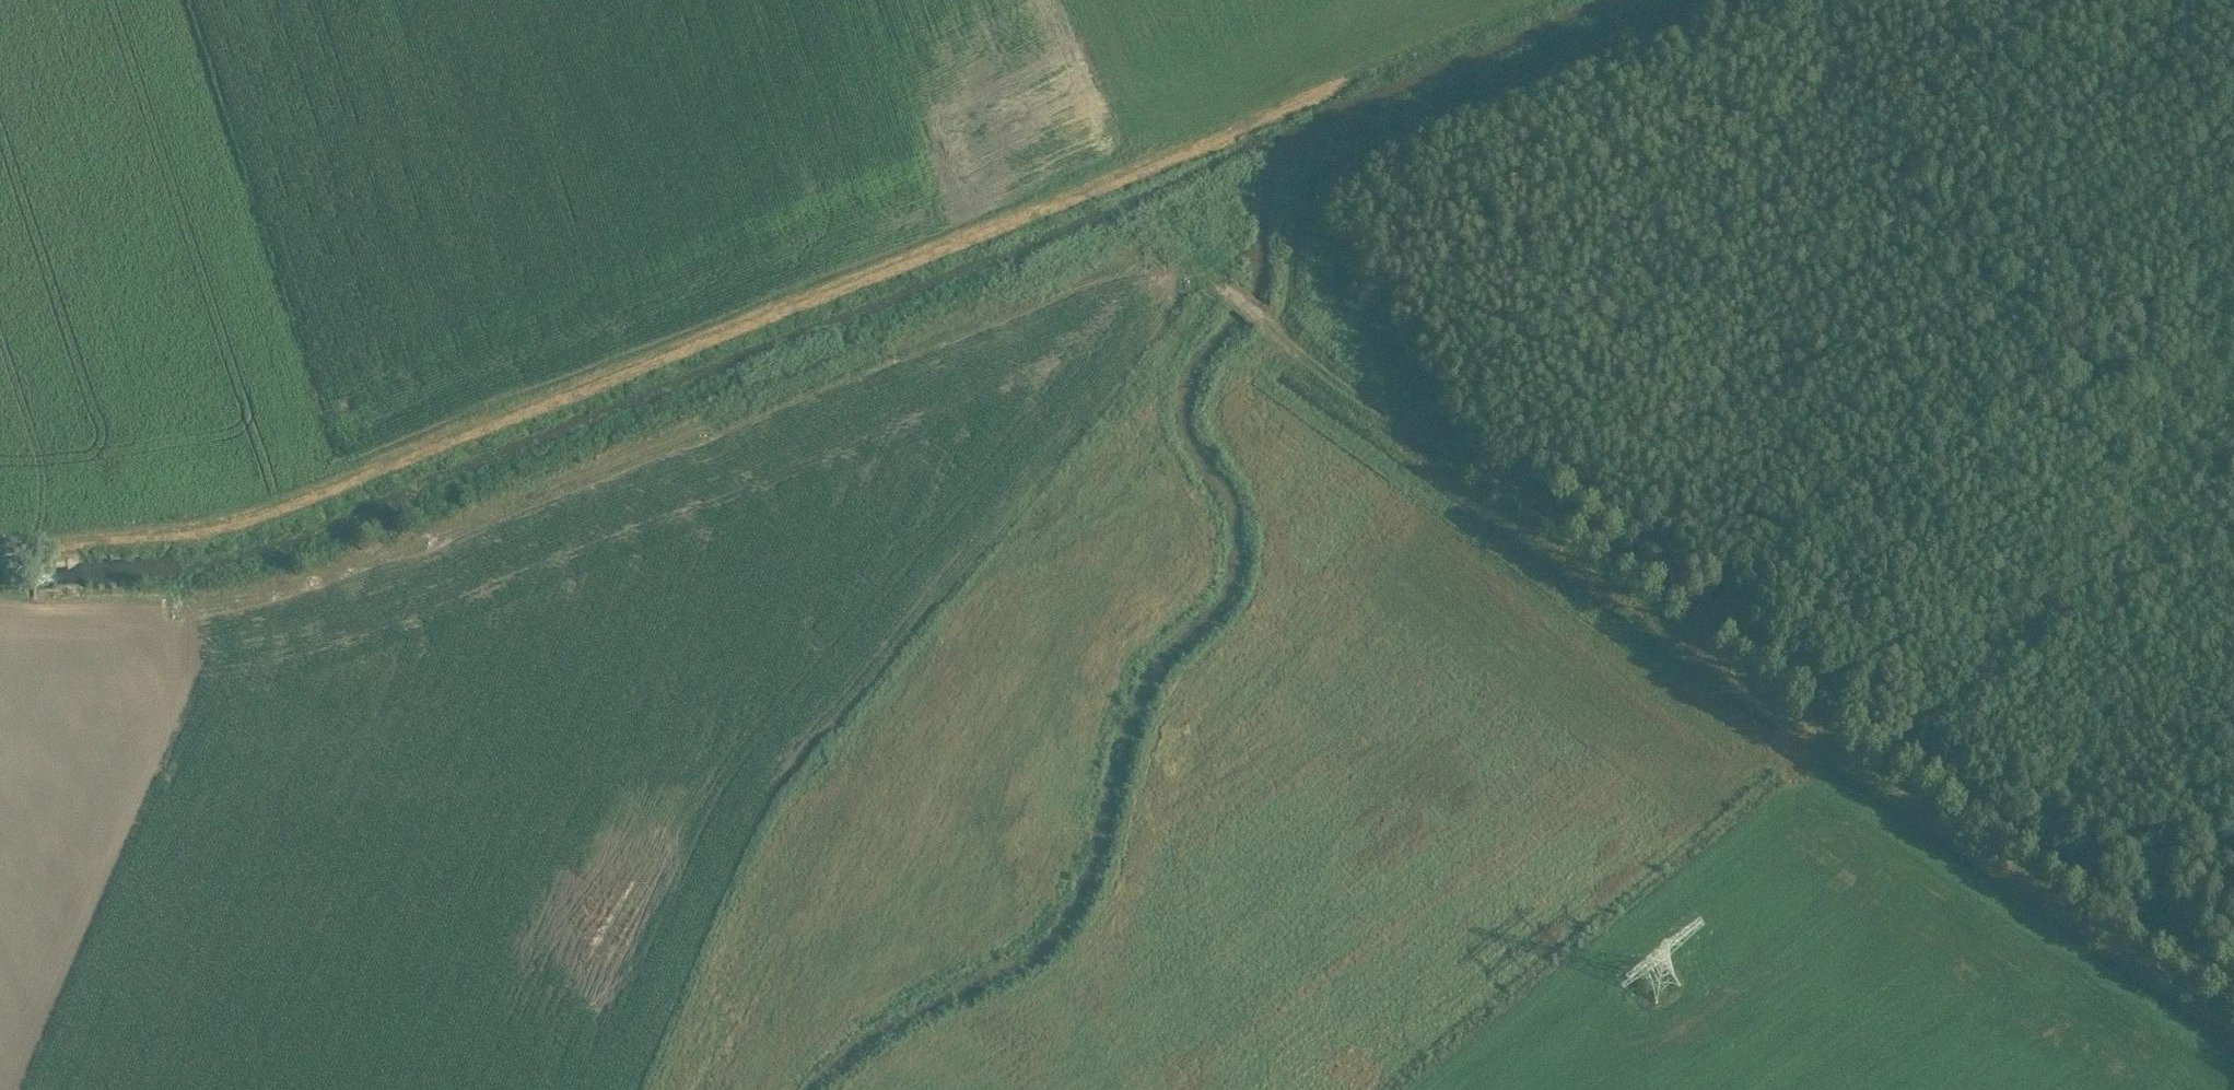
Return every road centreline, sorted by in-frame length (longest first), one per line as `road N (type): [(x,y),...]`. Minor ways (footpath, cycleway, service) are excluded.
road 1 (track): [(0,553),(150,548),(257,531),(1549,0)]
road 2 (track): [(2233,990),(1556,515),(1392,419),(1282,327)]
road 3 (track): [(1282,327),(1286,278),(1307,230),(1338,190),(1806,0)]

